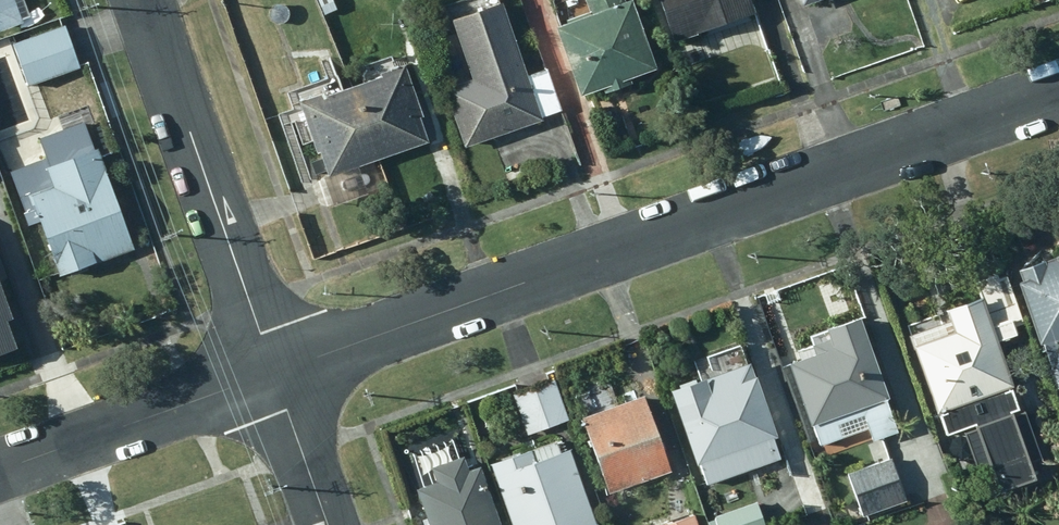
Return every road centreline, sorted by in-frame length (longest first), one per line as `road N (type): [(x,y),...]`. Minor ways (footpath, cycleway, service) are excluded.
road 1 (residential): [(271,370),(1058,91)]
road 2 (residential): [(271,370),(141,0)]
road 3 (residential): [(0,468),(271,370)]
road 4 (residential): [(326,524),(271,370)]

